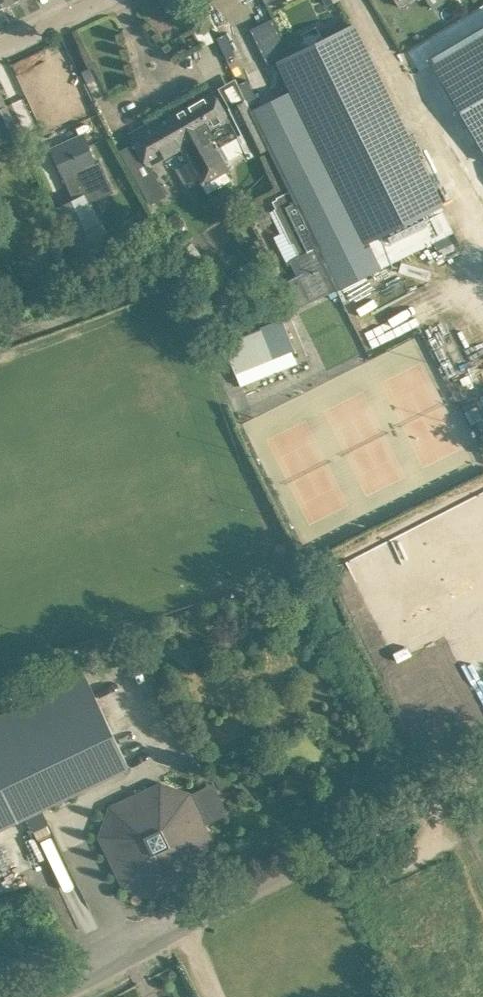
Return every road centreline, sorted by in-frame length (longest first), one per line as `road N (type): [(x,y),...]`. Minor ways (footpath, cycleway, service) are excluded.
road 1 (unclassified): [(58,996),(482,770)]

